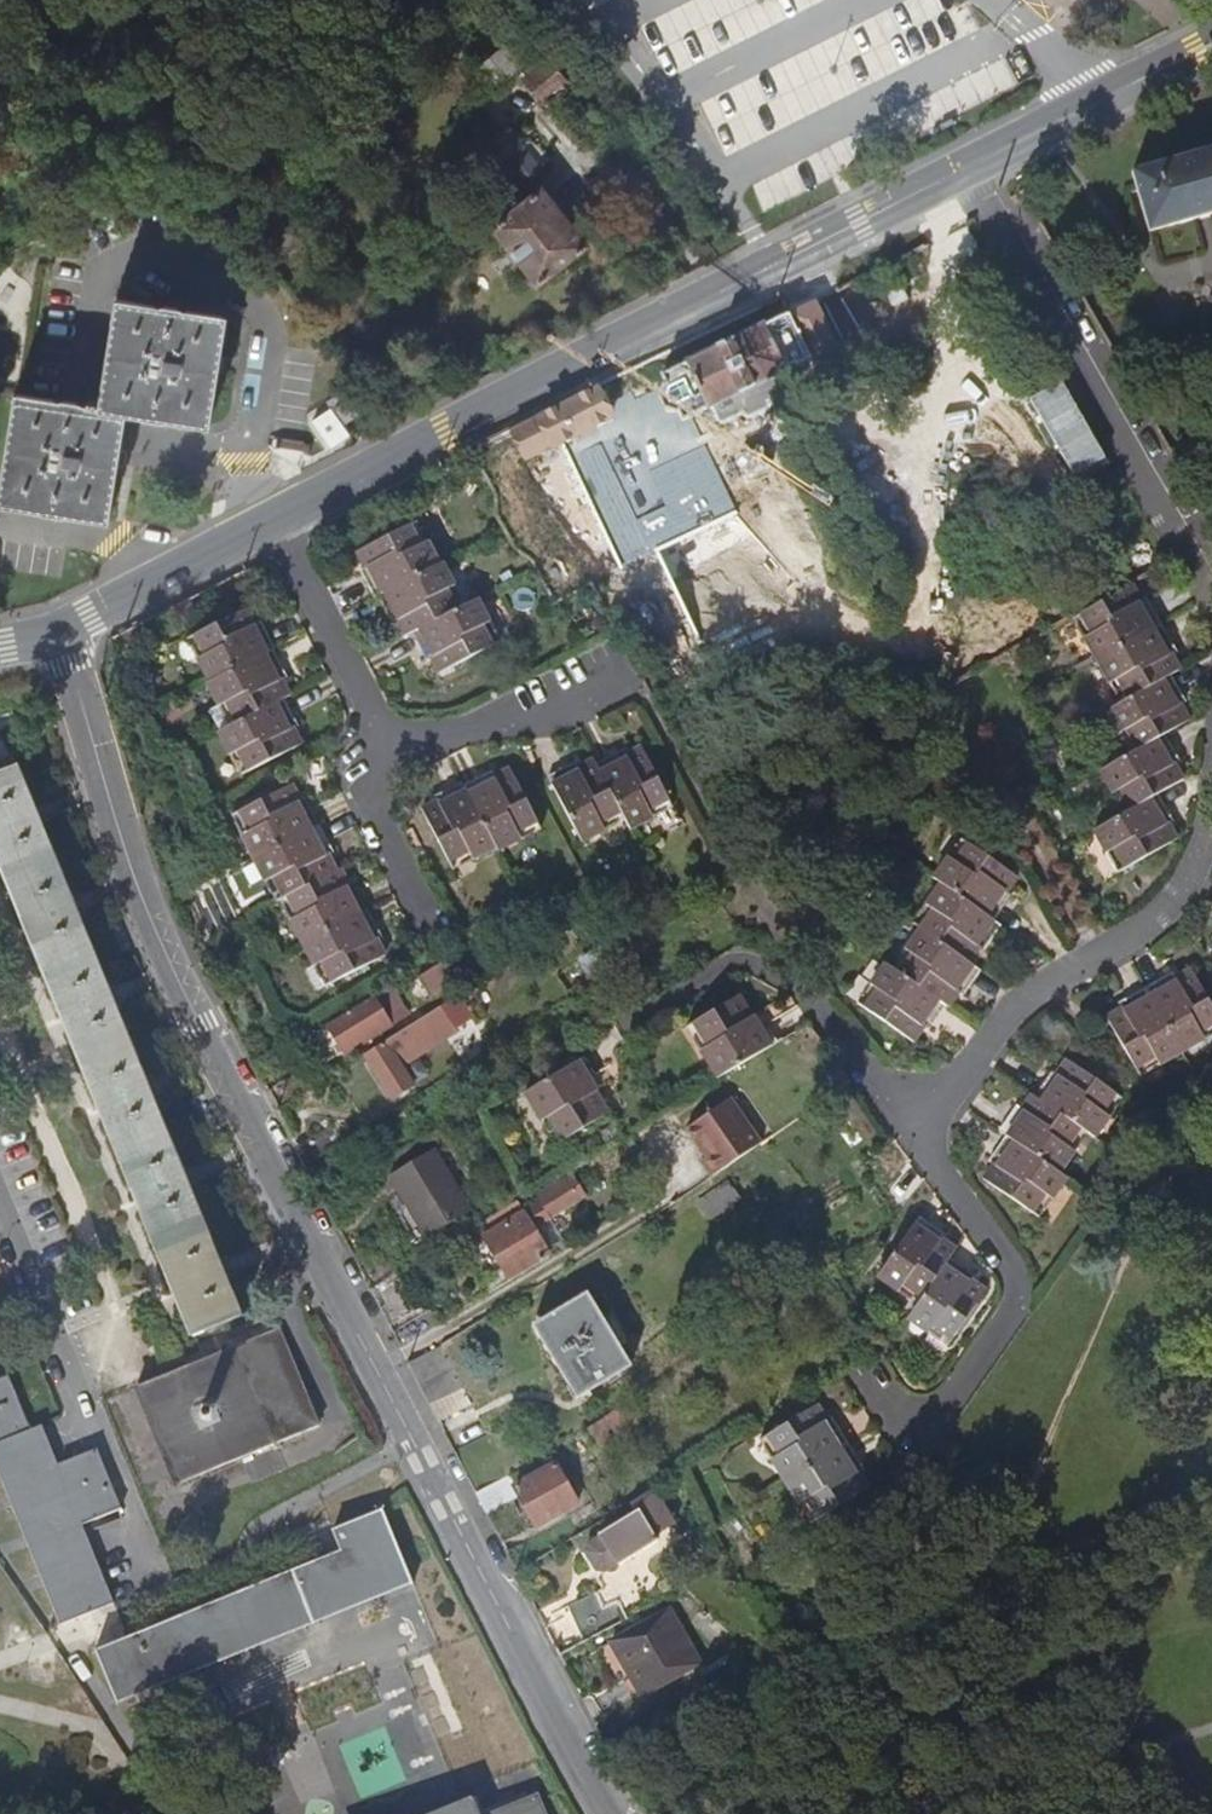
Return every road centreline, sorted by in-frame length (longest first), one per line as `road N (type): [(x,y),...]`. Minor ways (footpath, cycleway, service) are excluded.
road 1 (residential): [(614,1813),(200,1025),(148,904),(60,632)]
road 2 (residential): [(968,169),(445,427),(276,522)]
road 3 (residential): [(968,169),(1211,584)]
road 4 (residential): [(917,1130),(1025,1286),(939,1426),(859,1390)]
road 5 (residential): [(1211,820),(1198,874),(1180,901),(1022,1006),(917,1130)]
road 6 (residential): [(593,1053),(737,959),(801,1007),(917,1130)]
road 7 (residential): [(1211,43),(968,169)]
road 8 (residential): [(622,670),(527,718),(466,734),(415,738),(375,720)]
road 9 (residential): [(276,522),(60,632)]
road 10 (residential): [(433,926),(360,792),(360,757),(375,720)]
road 11 (residential): [(375,720),(276,522)]

